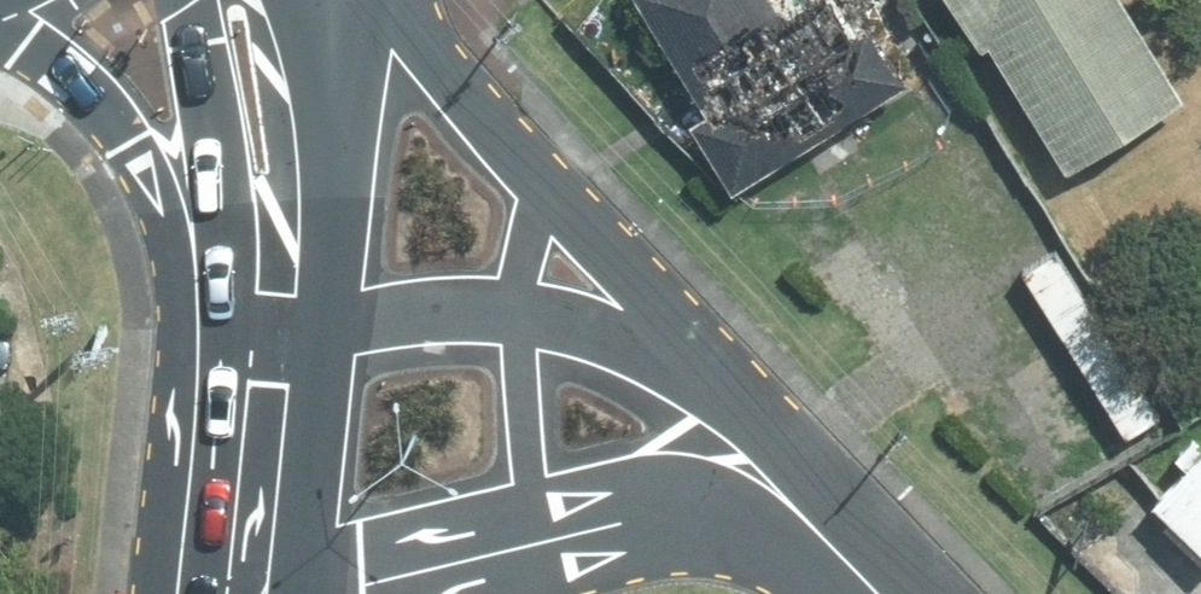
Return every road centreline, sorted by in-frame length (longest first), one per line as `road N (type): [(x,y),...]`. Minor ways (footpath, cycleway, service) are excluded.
road 1 (residential): [(852,565),(775,526),(701,509),(667,510),(330,593)]
road 2 (secondary): [(337,31),(394,55),(467,104),(706,381)]
road 3 (residential): [(268,326),(515,312),(615,333),(706,381)]
road 4 (secondary): [(241,233),(0,13)]
road 5 (secondary): [(337,31),(268,326)]
road 6 (secondary): [(268,326),(241,593)]
road 7 (secondary): [(241,233),(197,0)]
road 8 (residential): [(706,381),(852,565)]

